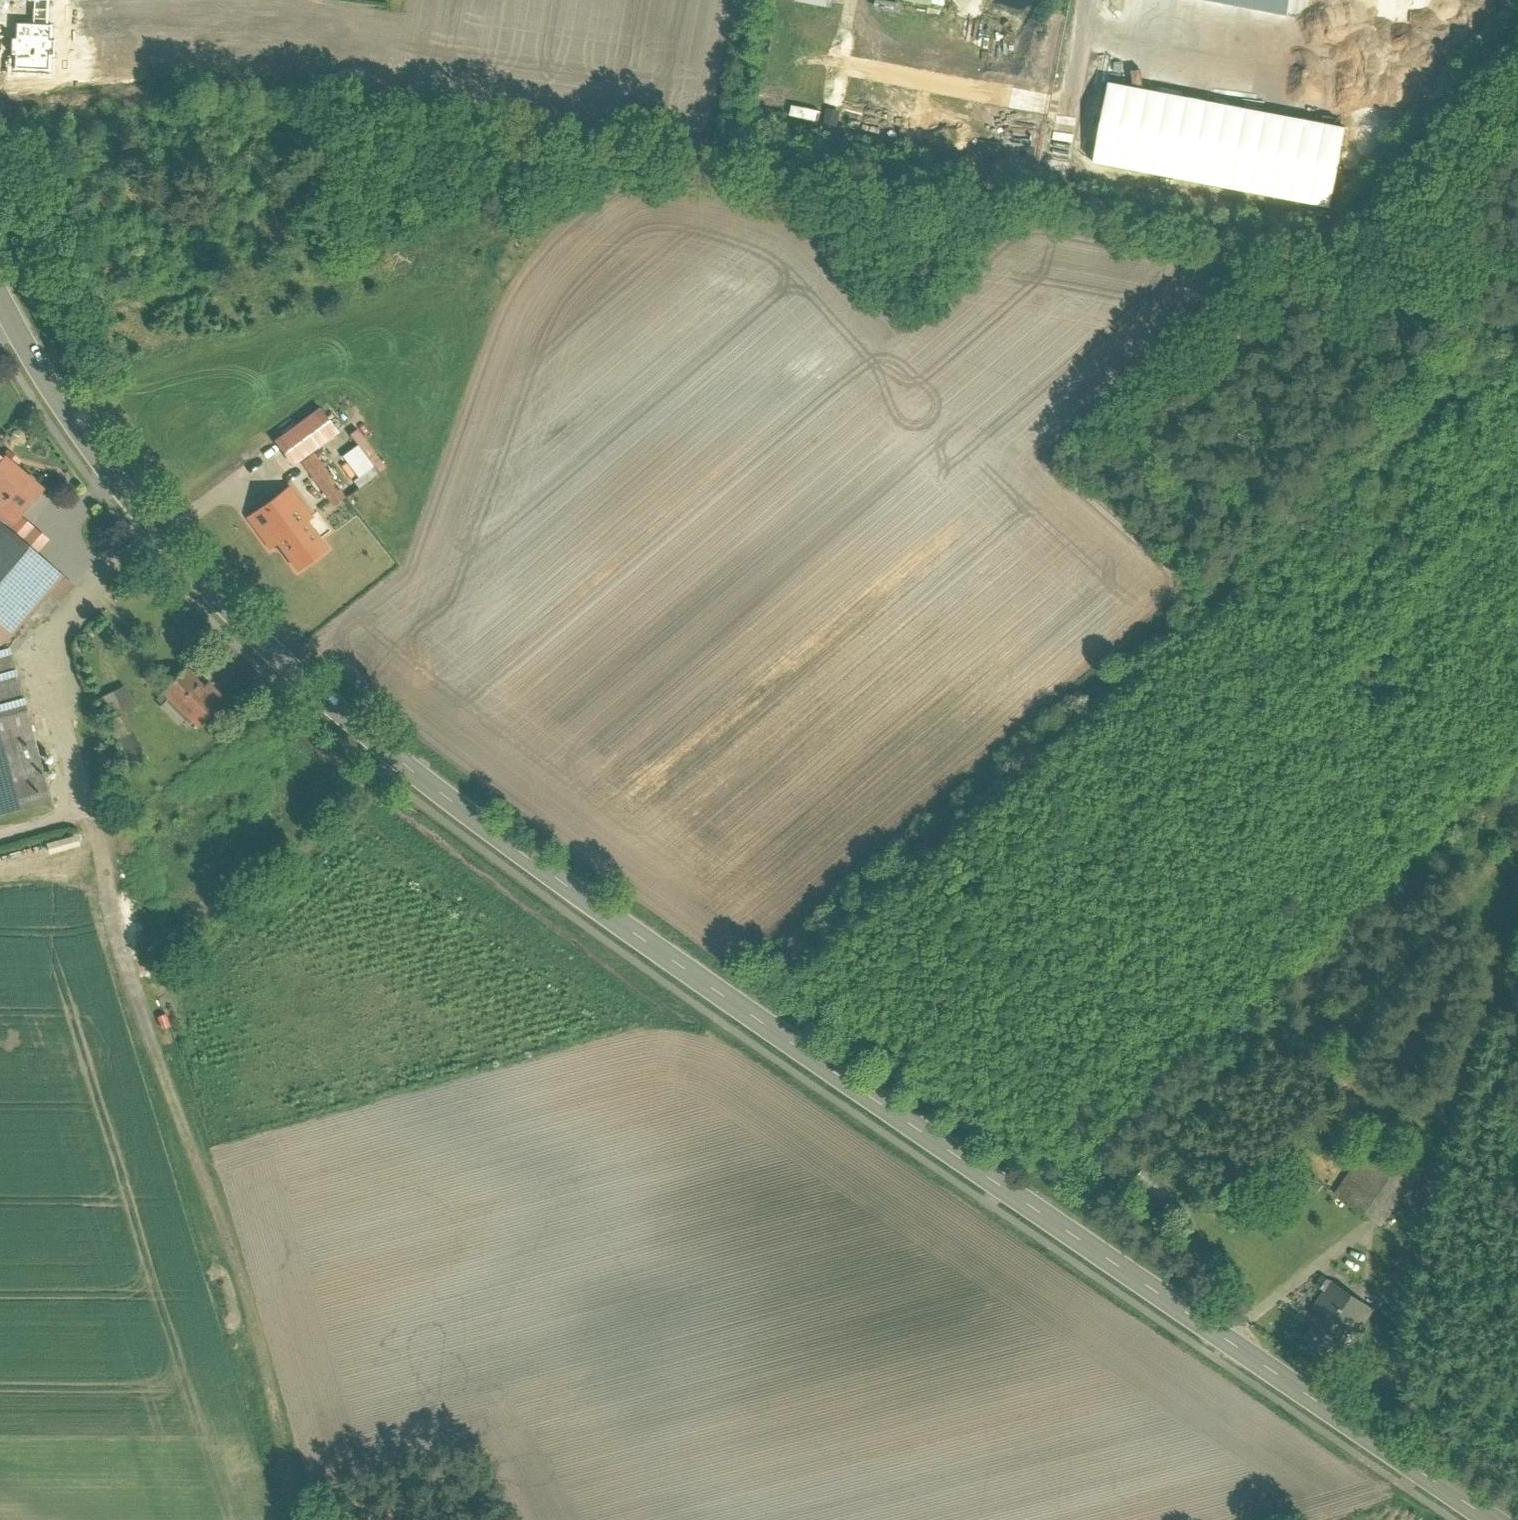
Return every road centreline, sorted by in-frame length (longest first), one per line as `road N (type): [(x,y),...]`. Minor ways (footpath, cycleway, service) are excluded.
road 1 (tertiary): [(1495,1519),(366,738),(193,572),(56,403),(0,294)]

